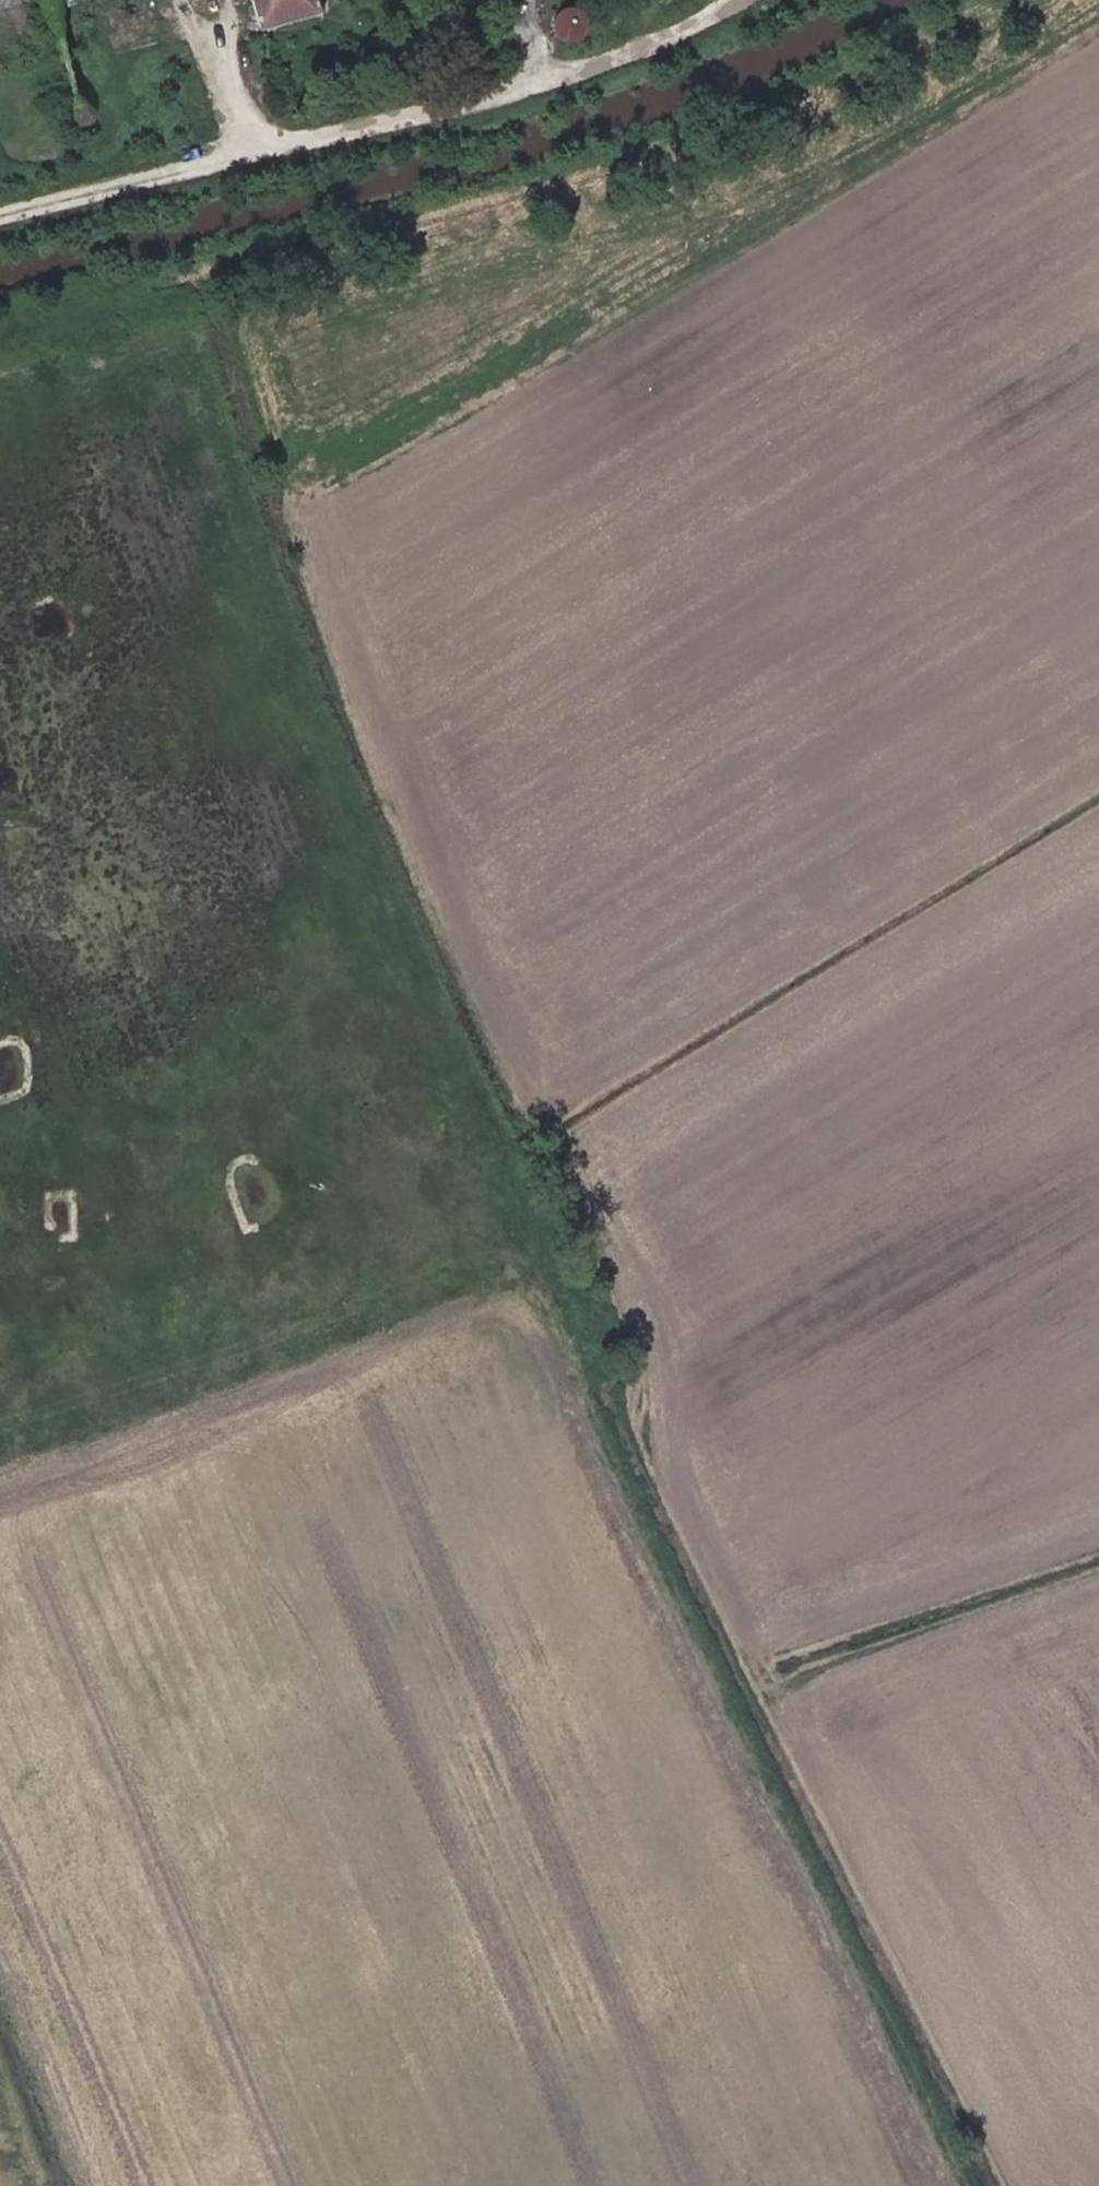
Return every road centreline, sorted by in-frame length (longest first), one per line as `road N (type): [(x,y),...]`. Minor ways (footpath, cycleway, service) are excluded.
road 1 (track): [(0,221),(505,94),(743,0)]

